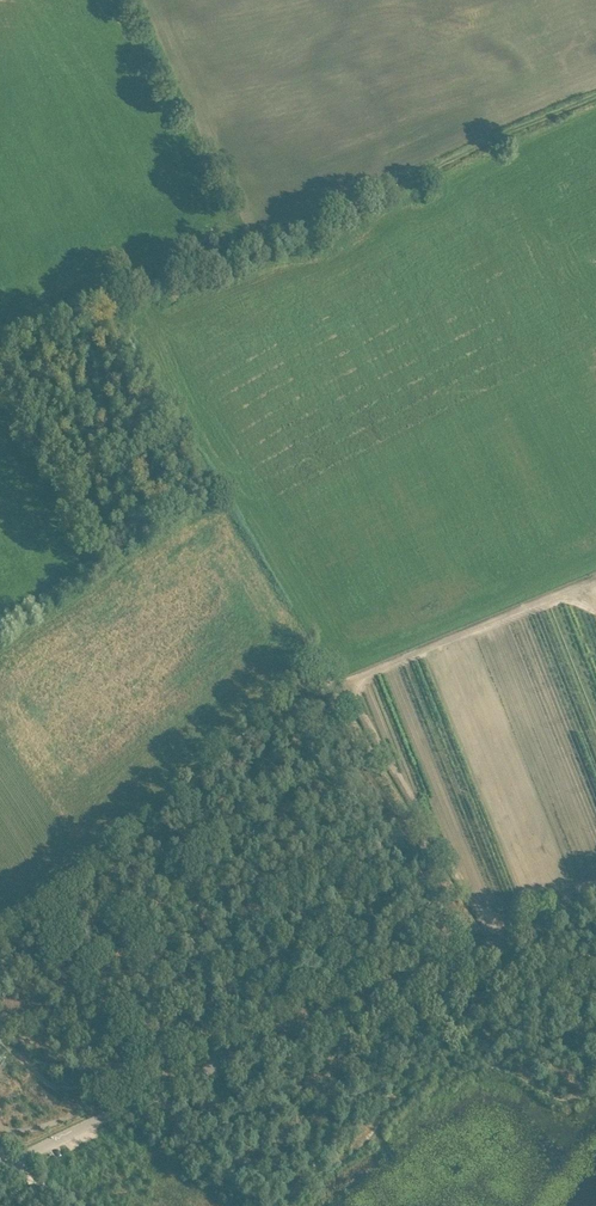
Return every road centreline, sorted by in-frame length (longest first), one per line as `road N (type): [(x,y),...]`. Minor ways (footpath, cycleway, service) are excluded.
road 1 (track): [(0,343),(595,94)]
road 2 (unclassified): [(6,1159),(595,902)]

